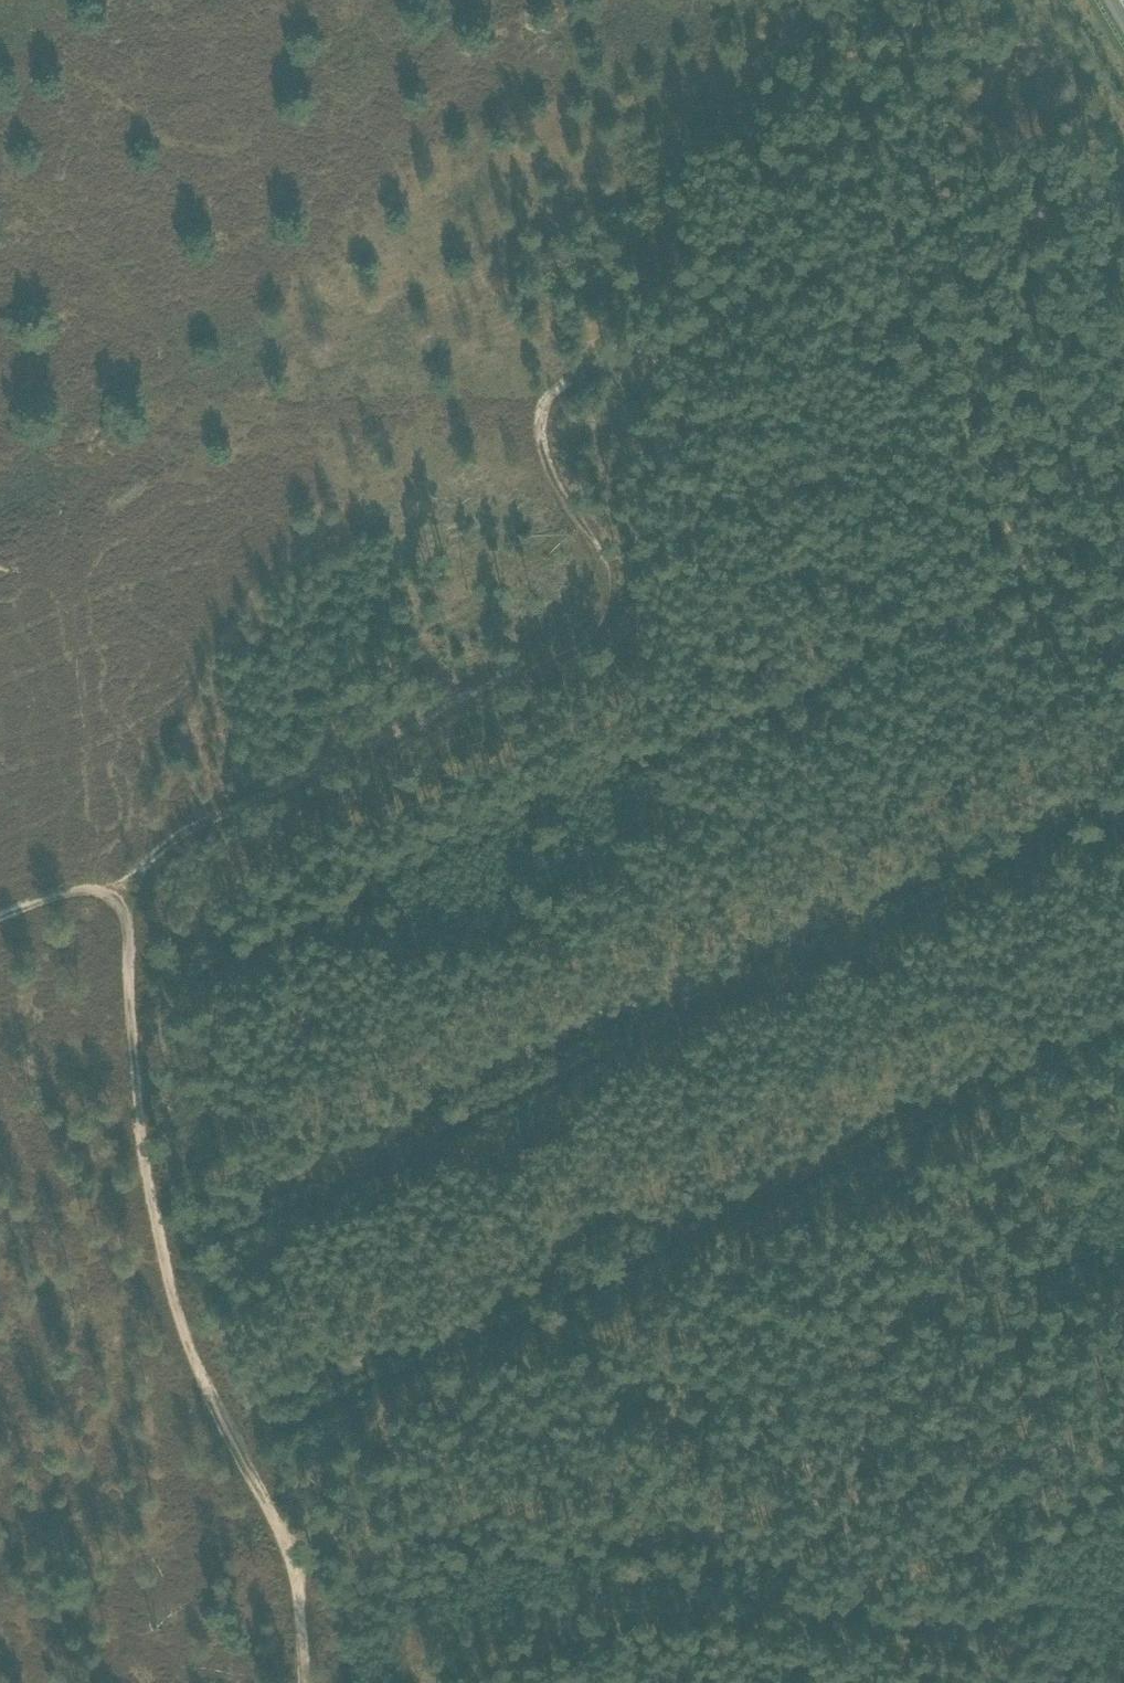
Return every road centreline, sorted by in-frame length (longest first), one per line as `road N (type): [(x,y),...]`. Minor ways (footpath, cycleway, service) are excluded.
road 1 (track): [(120,889),(158,847),(599,631),(614,602),(609,571),(540,434),(547,403),(574,376),(690,331),(907,227),(895,146),(827,22),(800,0)]
road 2 (track): [(303,1682),(298,1599),(281,1536),(186,1348),(160,1246),(120,889)]
road 3 (track): [(1123,732),(894,335),(907,294),(907,227)]
road 4 (track): [(120,889),(0,917)]

